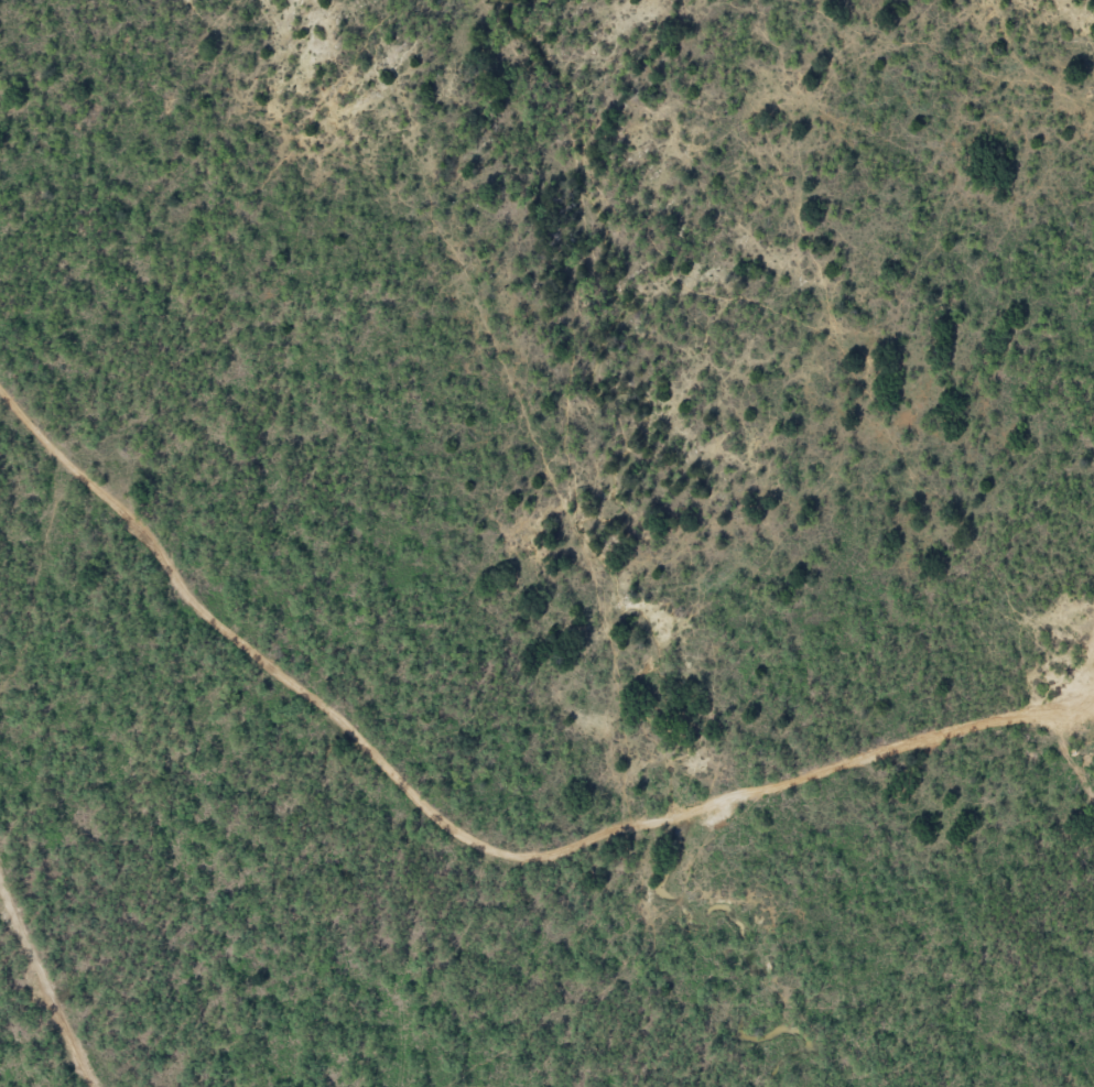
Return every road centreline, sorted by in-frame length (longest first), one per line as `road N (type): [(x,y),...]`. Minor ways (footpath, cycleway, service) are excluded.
road 1 (residential): [(1047,1086),(804,982),(548,910),(481,865),(0,368)]

